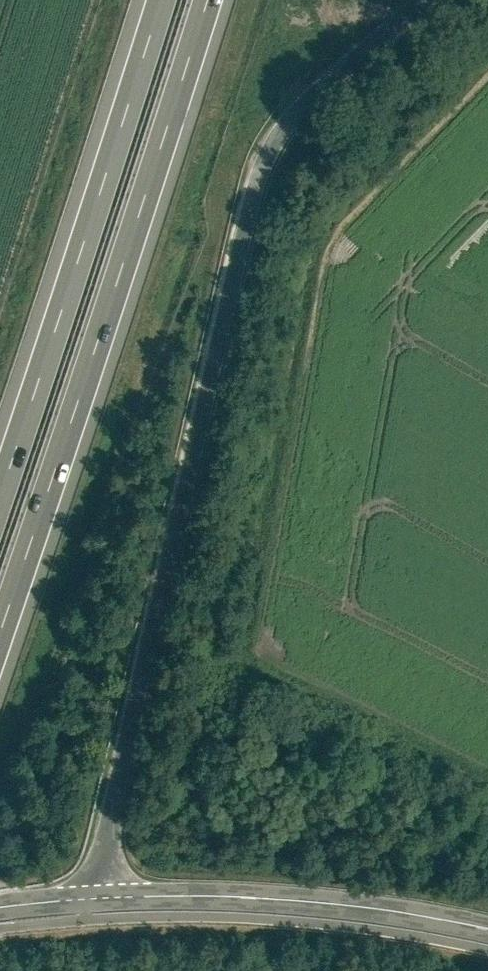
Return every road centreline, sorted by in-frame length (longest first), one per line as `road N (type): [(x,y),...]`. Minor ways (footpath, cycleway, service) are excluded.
road 1 (tertiary): [(106,891),(119,784),(266,155),(317,91),(418,0)]
road 2 (motorway): [(0,637),(206,0)]
road 3 (motorway): [(161,0),(0,500)]
road 4 (tertiary): [(106,891),(266,893),(398,906),(487,925)]

